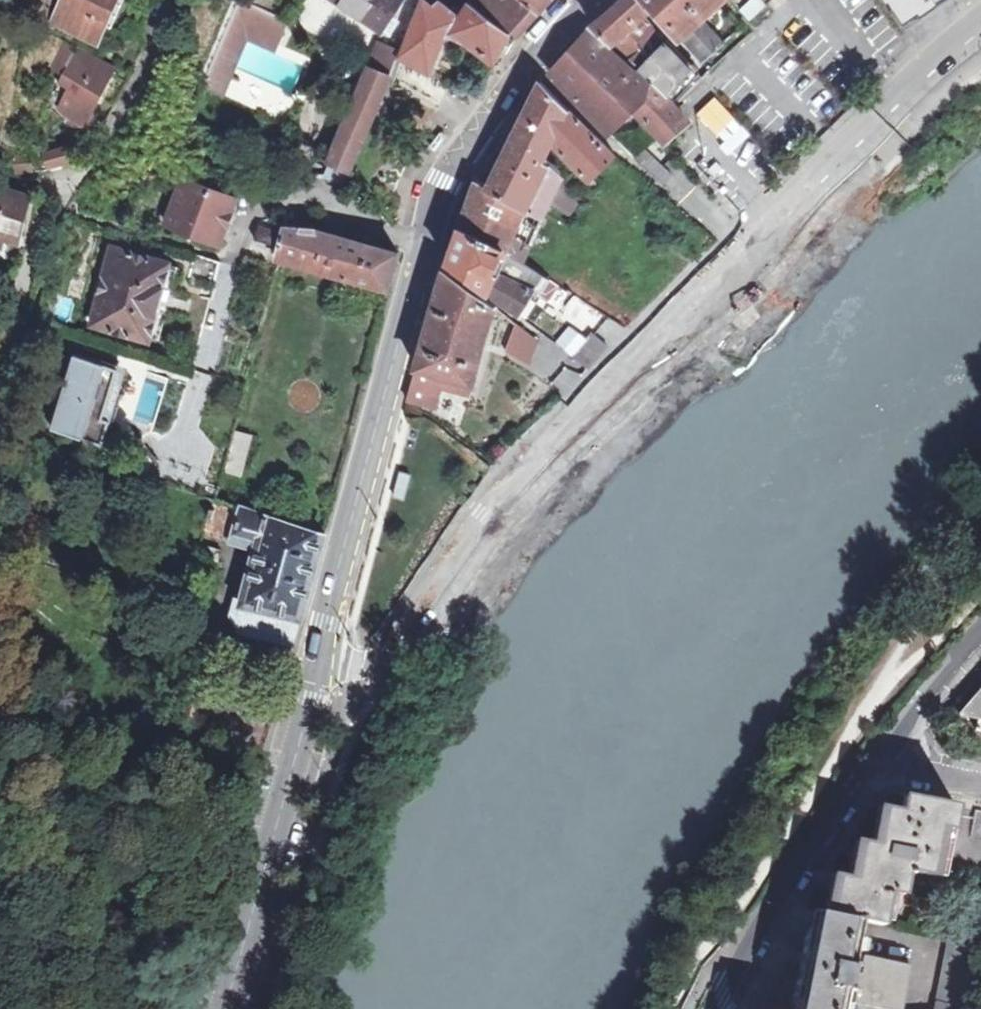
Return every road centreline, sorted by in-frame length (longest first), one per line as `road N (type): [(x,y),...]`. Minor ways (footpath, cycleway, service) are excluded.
road 1 (tertiary): [(318,667),(377,662),(481,516),(571,417),(705,291),(773,211),(921,64),(980,15)]
road 2 (secondary): [(318,667),(425,243)]
road 3 (secondary): [(219,1008),(318,667)]
road 4 (residential): [(425,243),(301,209),(257,214),(243,224),(205,373)]
road 5 (residential): [(722,1008),(823,835),(883,760)]
road 6 (secondary): [(425,243),(473,137),(589,0)]
road 7 (residential): [(47,254),(70,174),(89,151),(160,0)]
road 8 (residential): [(883,760),(980,645)]

